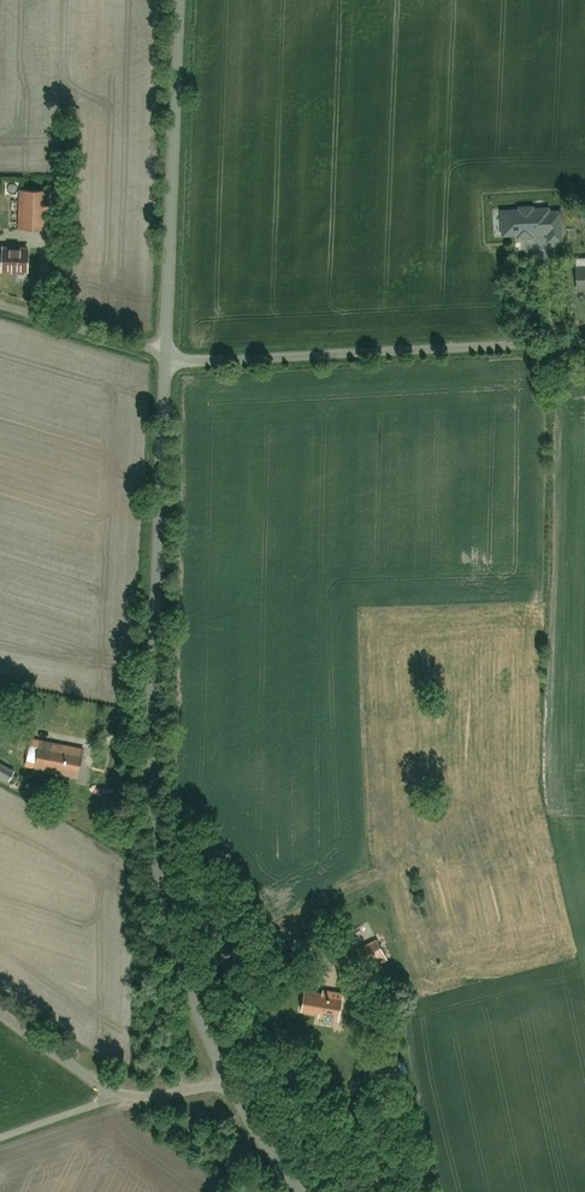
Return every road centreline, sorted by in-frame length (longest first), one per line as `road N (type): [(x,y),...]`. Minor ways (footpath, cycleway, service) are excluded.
road 1 (residential): [(167,359),(150,714),(159,842),(172,929),(225,1082)]
road 2 (residential): [(167,359),(584,344)]
road 3 (residential): [(180,0),(167,359)]
road 4 (residential): [(225,1082),(172,1096),(118,1094),(0,1015)]
road 5 (track): [(0,311),(167,359)]
road 6 (unclassified): [(225,1082),(296,1191)]
road 7 (track): [(118,1094),(0,1138)]

